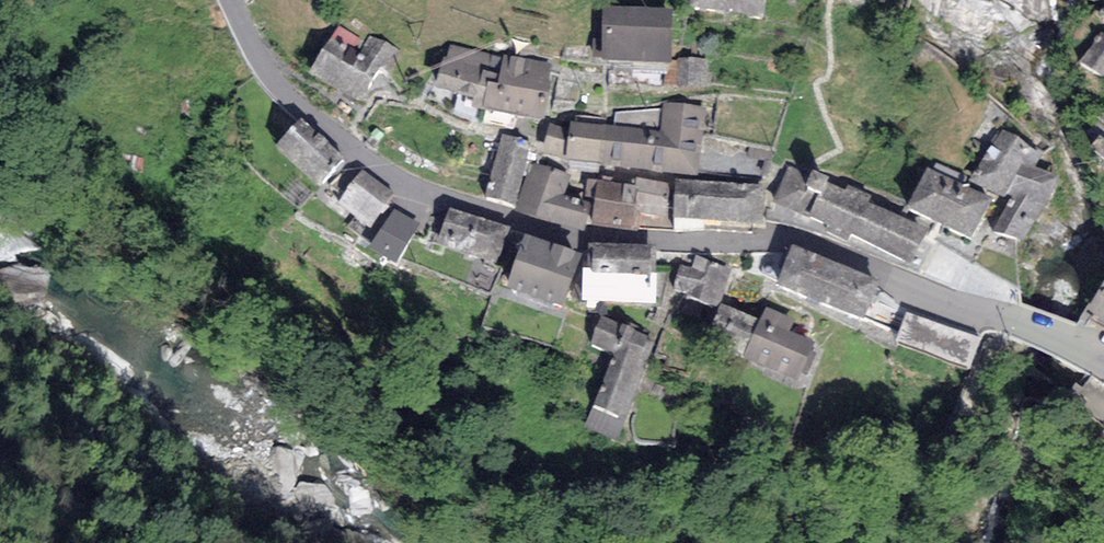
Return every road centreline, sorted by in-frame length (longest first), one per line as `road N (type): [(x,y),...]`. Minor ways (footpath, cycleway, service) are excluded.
road 1 (tertiary): [(1103,369),(798,241),(569,237),(423,193),(291,100),(228,0)]

